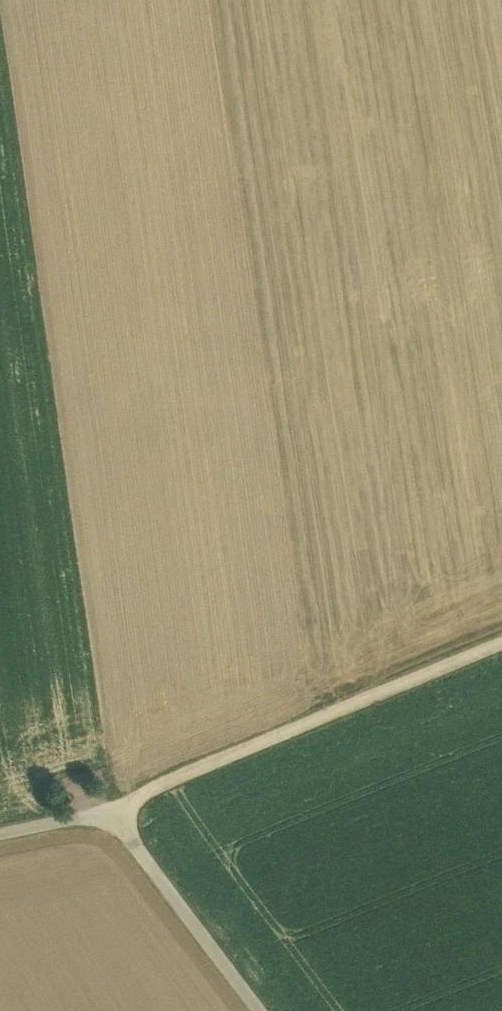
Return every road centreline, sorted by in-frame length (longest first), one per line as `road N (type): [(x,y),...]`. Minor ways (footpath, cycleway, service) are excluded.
road 1 (track): [(112,808),(501,647)]
road 2 (unclassified): [(0,835),(112,808),(260,1010)]

